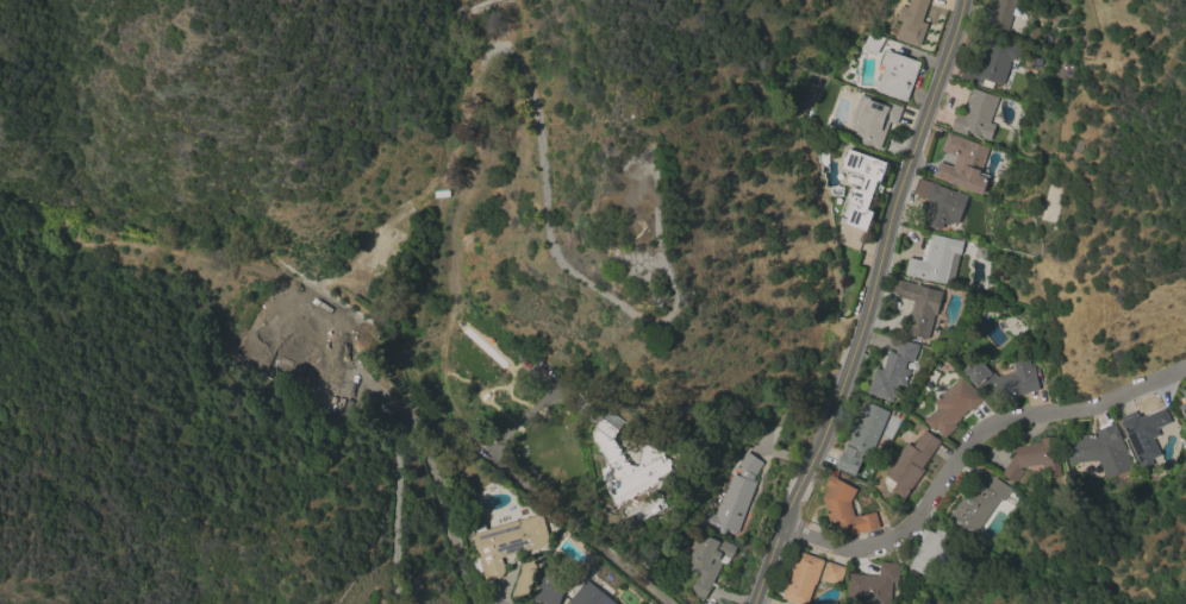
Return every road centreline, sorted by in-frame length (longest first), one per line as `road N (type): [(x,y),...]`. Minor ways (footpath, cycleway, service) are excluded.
road 1 (tertiary): [(753,603),(868,301),(960,0)]
road 2 (residential): [(781,529),(837,550),(890,547),(974,433),(990,423),(1091,408),(1185,369)]
road 3 (residential): [(668,603),(485,451),(554,395),(569,396)]
road 4 (residential): [(469,603),(423,440),(342,361)]

